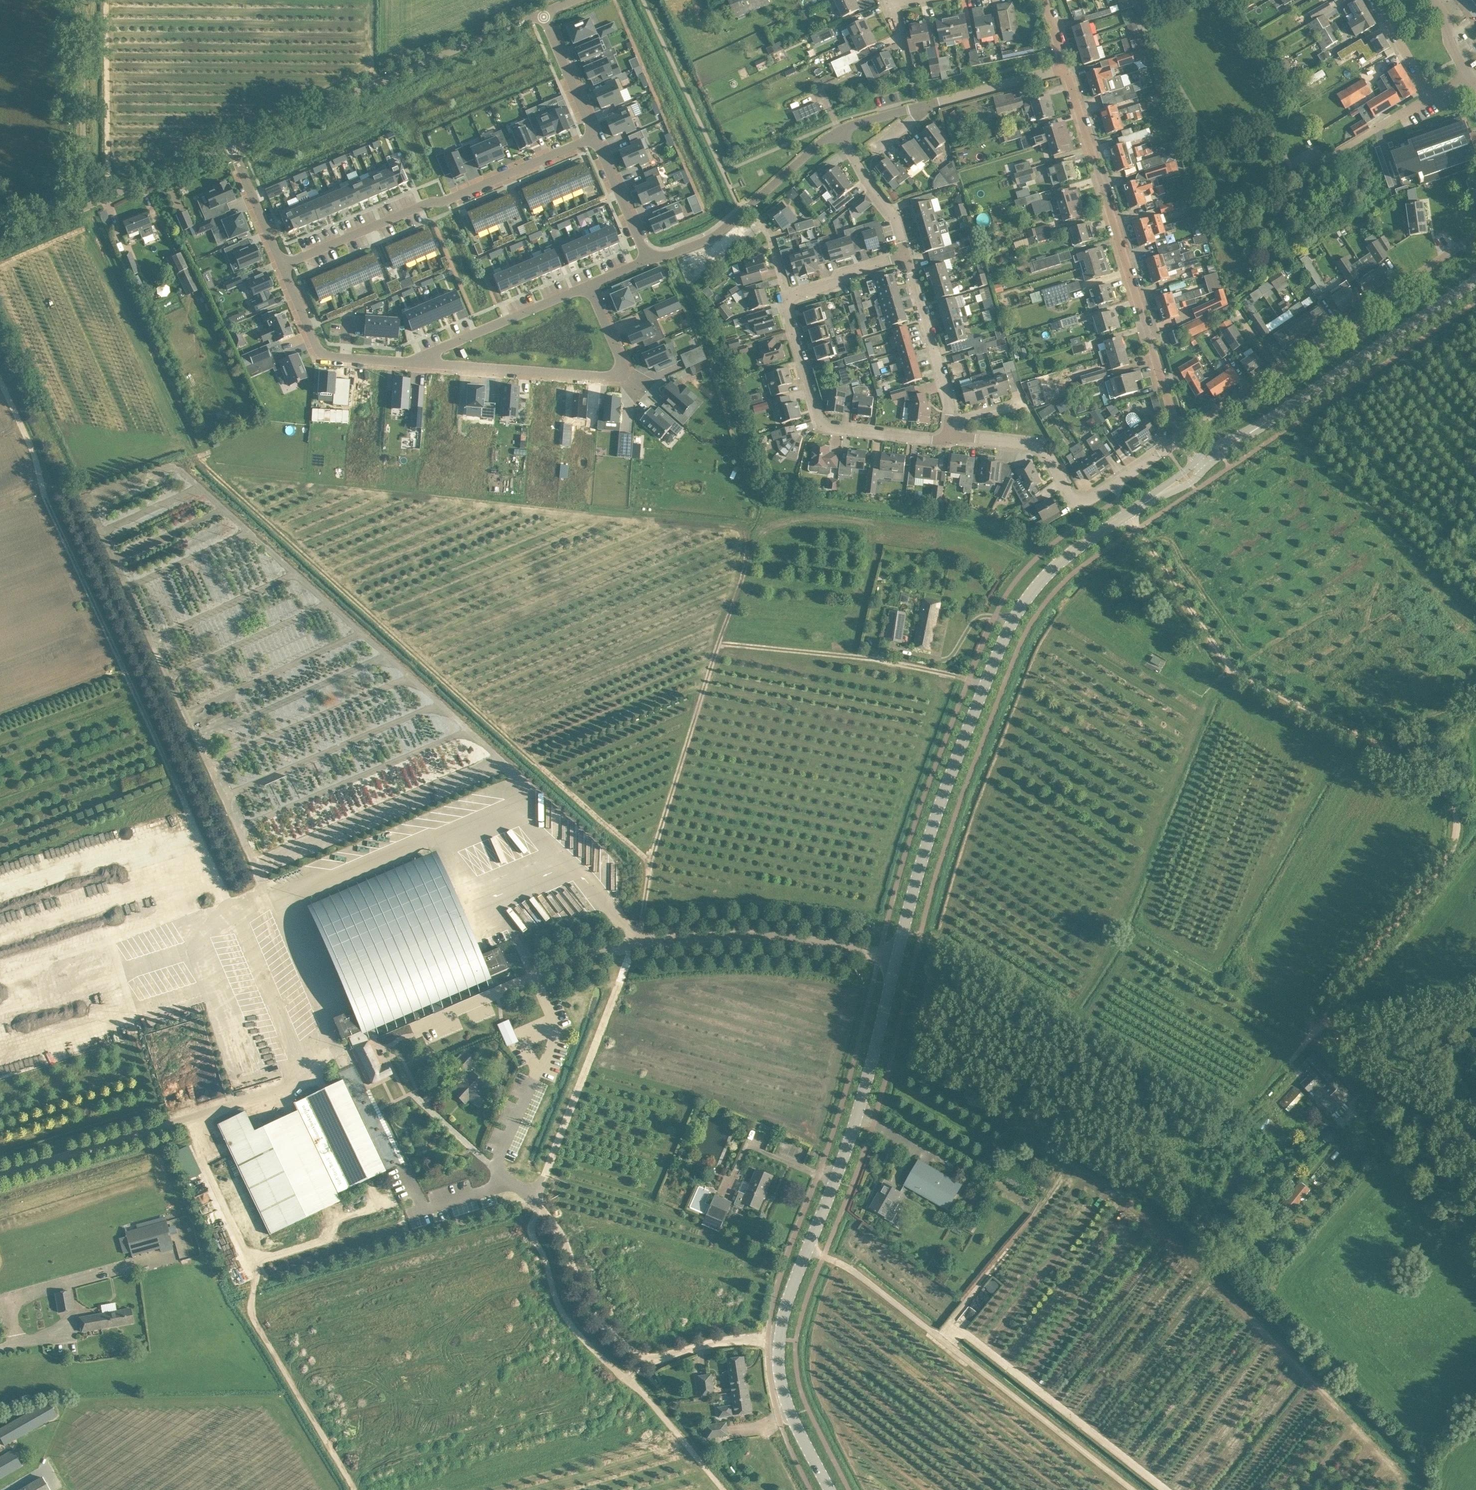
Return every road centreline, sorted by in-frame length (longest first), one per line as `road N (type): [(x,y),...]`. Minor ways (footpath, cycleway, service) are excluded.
road 1 (track): [(725,1489),(641,1390),(579,1335),(532,1235),(534,1200),(642,915),(650,862),(198,456),(90,499)]
road 2 (secondary): [(829,1489),(782,1386),(781,1338),(863,1093),(929,843),(1026,598),(1048,572),(1156,495)]
road 3 (track): [(0,379),(285,1024)]
road 4 (track): [(1138,1489),(846,1267),(806,1250)]
road 5 (residential): [(1182,436),(1064,68)]
road 6 (track): [(650,862),(737,587),(746,499)]
road 7 (track): [(1378,746),(1438,780),(1457,809),(1458,826),(1442,865),(1323,1021)]
road 8 (track): [(1128,514),(1226,668),(1378,746)]
road 9 (residential): [(282,266),(595,135)]
road 10 (residential): [(230,145),(542,12)]
road 11 (residential): [(1200,423),(1333,341),(1475,237)]
road 12 (residential): [(399,362),(616,374),(620,356),(589,284)]
road 13 (residential): [(1182,436),(1081,502),(1035,444),(949,436)]
road 14 (secondary): [(1475,281),(1251,432)]
road 15 (residential): [(949,436),(827,425),(816,411),(788,299)]
road 16 (track): [(719,645),(970,680)]
road 17 (residential): [(0,242),(230,145)]
road 18 (residential): [(650,260),(717,234),(838,131)]
road 19 (track): [(1302,420),(1461,574)]
road 20 (track): [(82,207),(81,0)]
road 21 (residential): [(399,362),(589,284)]
road 22 (unclassified): [(0,1173),(190,1118)]
road 23 (track): [(1323,1021),(1475,1114)]
road 24 (residential): [(282,266),(321,358),(399,362)]
road 25 (residential): [(950,422),(905,255)]
road 26 (residential): [(1064,68),(922,106)]
road 27 (residential): [(905,255),(890,211),(838,131)]
road 28 (residential): [(650,260),(595,135)]
road 29 (residential): [(595,135),(542,12)]
road 30 (residential): [(230,145),(282,266)]
road 31 (residential): [(788,299),(905,255)]

